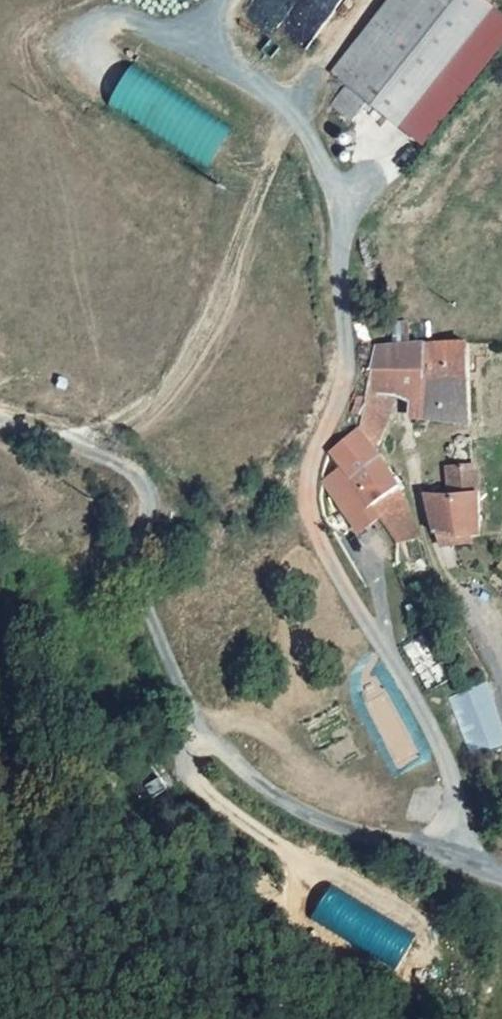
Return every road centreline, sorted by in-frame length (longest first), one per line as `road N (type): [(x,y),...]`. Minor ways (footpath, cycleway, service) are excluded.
road 1 (unclassified): [(73,443),(168,398),(221,309),(231,261),(291,112),(334,195),(349,368),(308,476),(313,536),(448,770),(453,809),(445,857)]
road 2 (unclassified): [(445,857),(281,799),(211,737),(139,567),(146,515),(135,474),(73,443)]

